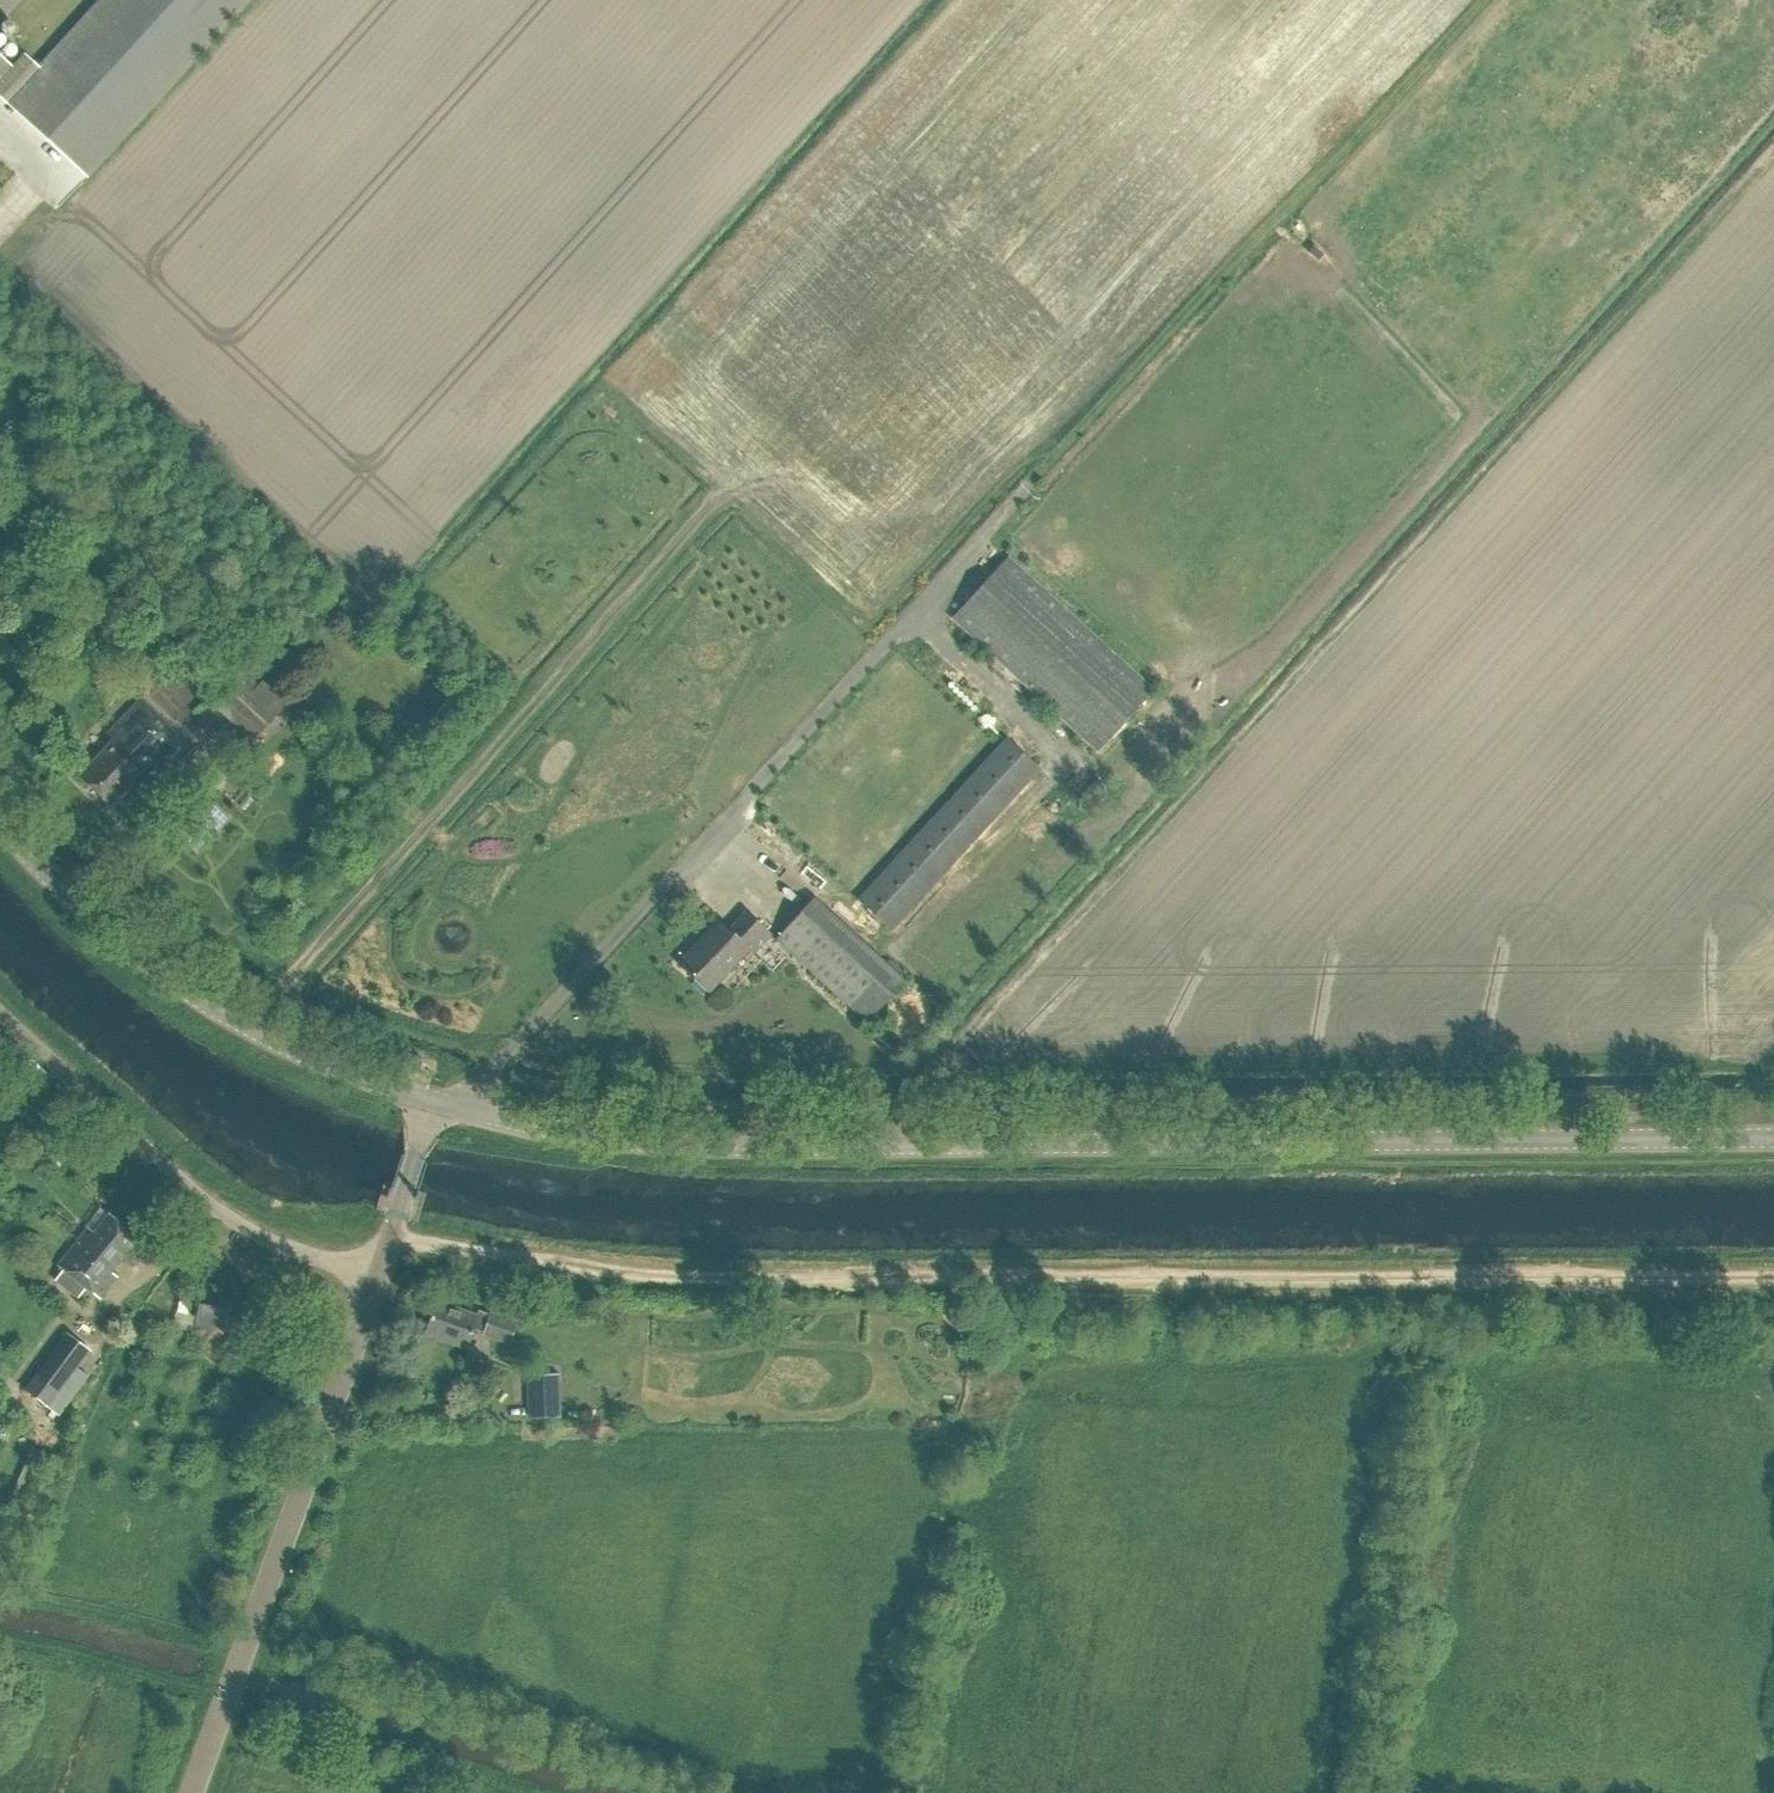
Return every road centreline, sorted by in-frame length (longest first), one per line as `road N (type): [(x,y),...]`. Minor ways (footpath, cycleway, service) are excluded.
road 1 (track): [(241,1024),(724,499),(883,647),(1471,0)]
road 2 (tertiary): [(1773,1138),(798,1150),(592,1142),(426,1104)]
road 3 (track): [(1773,1278),(771,1281),(625,1277),(505,1255)]
road 4 (tertiary): [(190,1792),(376,1278)]
road 5 (tertiary): [(426,1104),(241,1024),(104,928),(0,820)]
road 6 (unclassified): [(376,1278),(316,1262),(204,1207),(0,1017)]
road 7 (tertiary): [(391,1235),(426,1104)]

